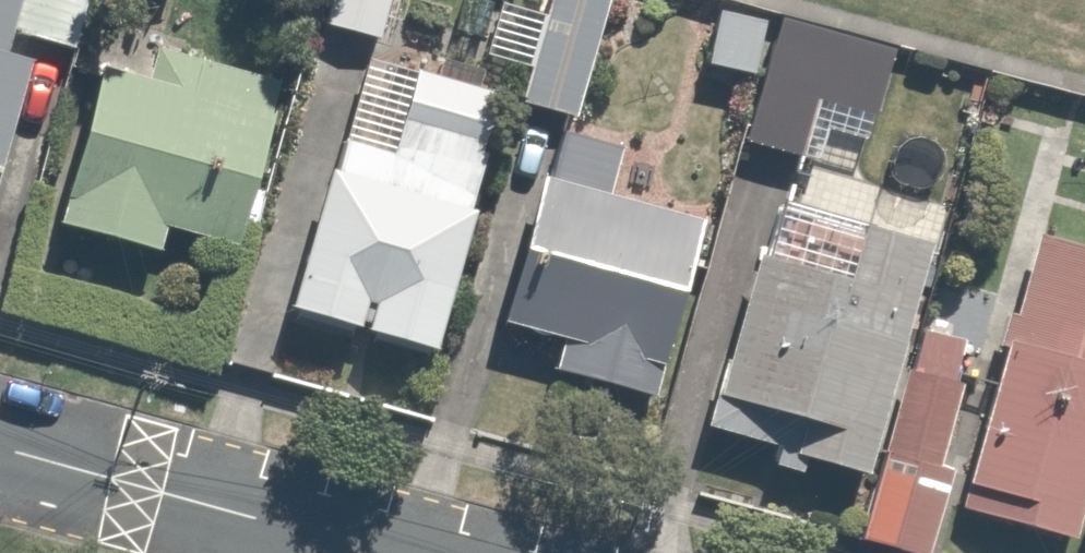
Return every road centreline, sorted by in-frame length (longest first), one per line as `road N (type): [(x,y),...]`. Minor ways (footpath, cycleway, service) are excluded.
road 1 (residential): [(384,552),(0,451)]

